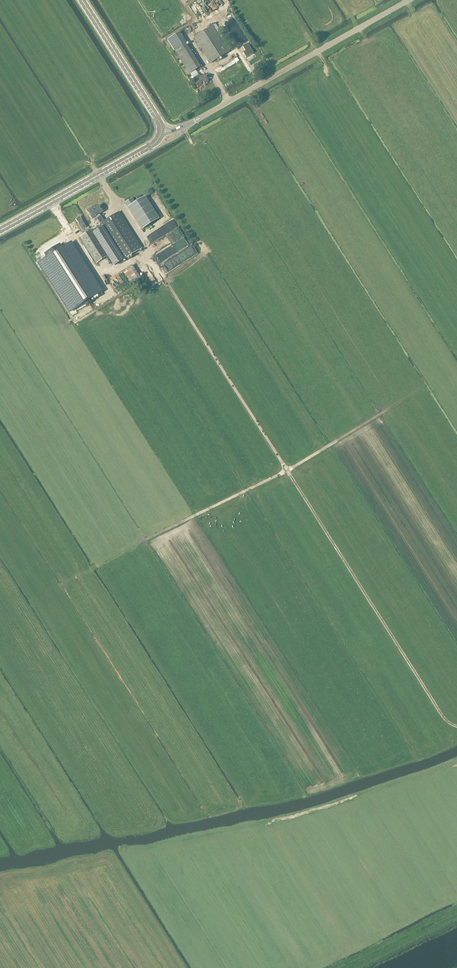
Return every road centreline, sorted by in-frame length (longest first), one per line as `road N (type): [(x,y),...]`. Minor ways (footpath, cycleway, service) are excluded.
road 1 (track): [(456,727),(445,720),(159,271)]
road 2 (track): [(136,545),(388,409)]
road 3 (unclassified): [(161,133),(410,0)]
road 4 (secondary): [(0,230),(161,133)]
road 5 (secondary): [(161,133),(82,0)]

